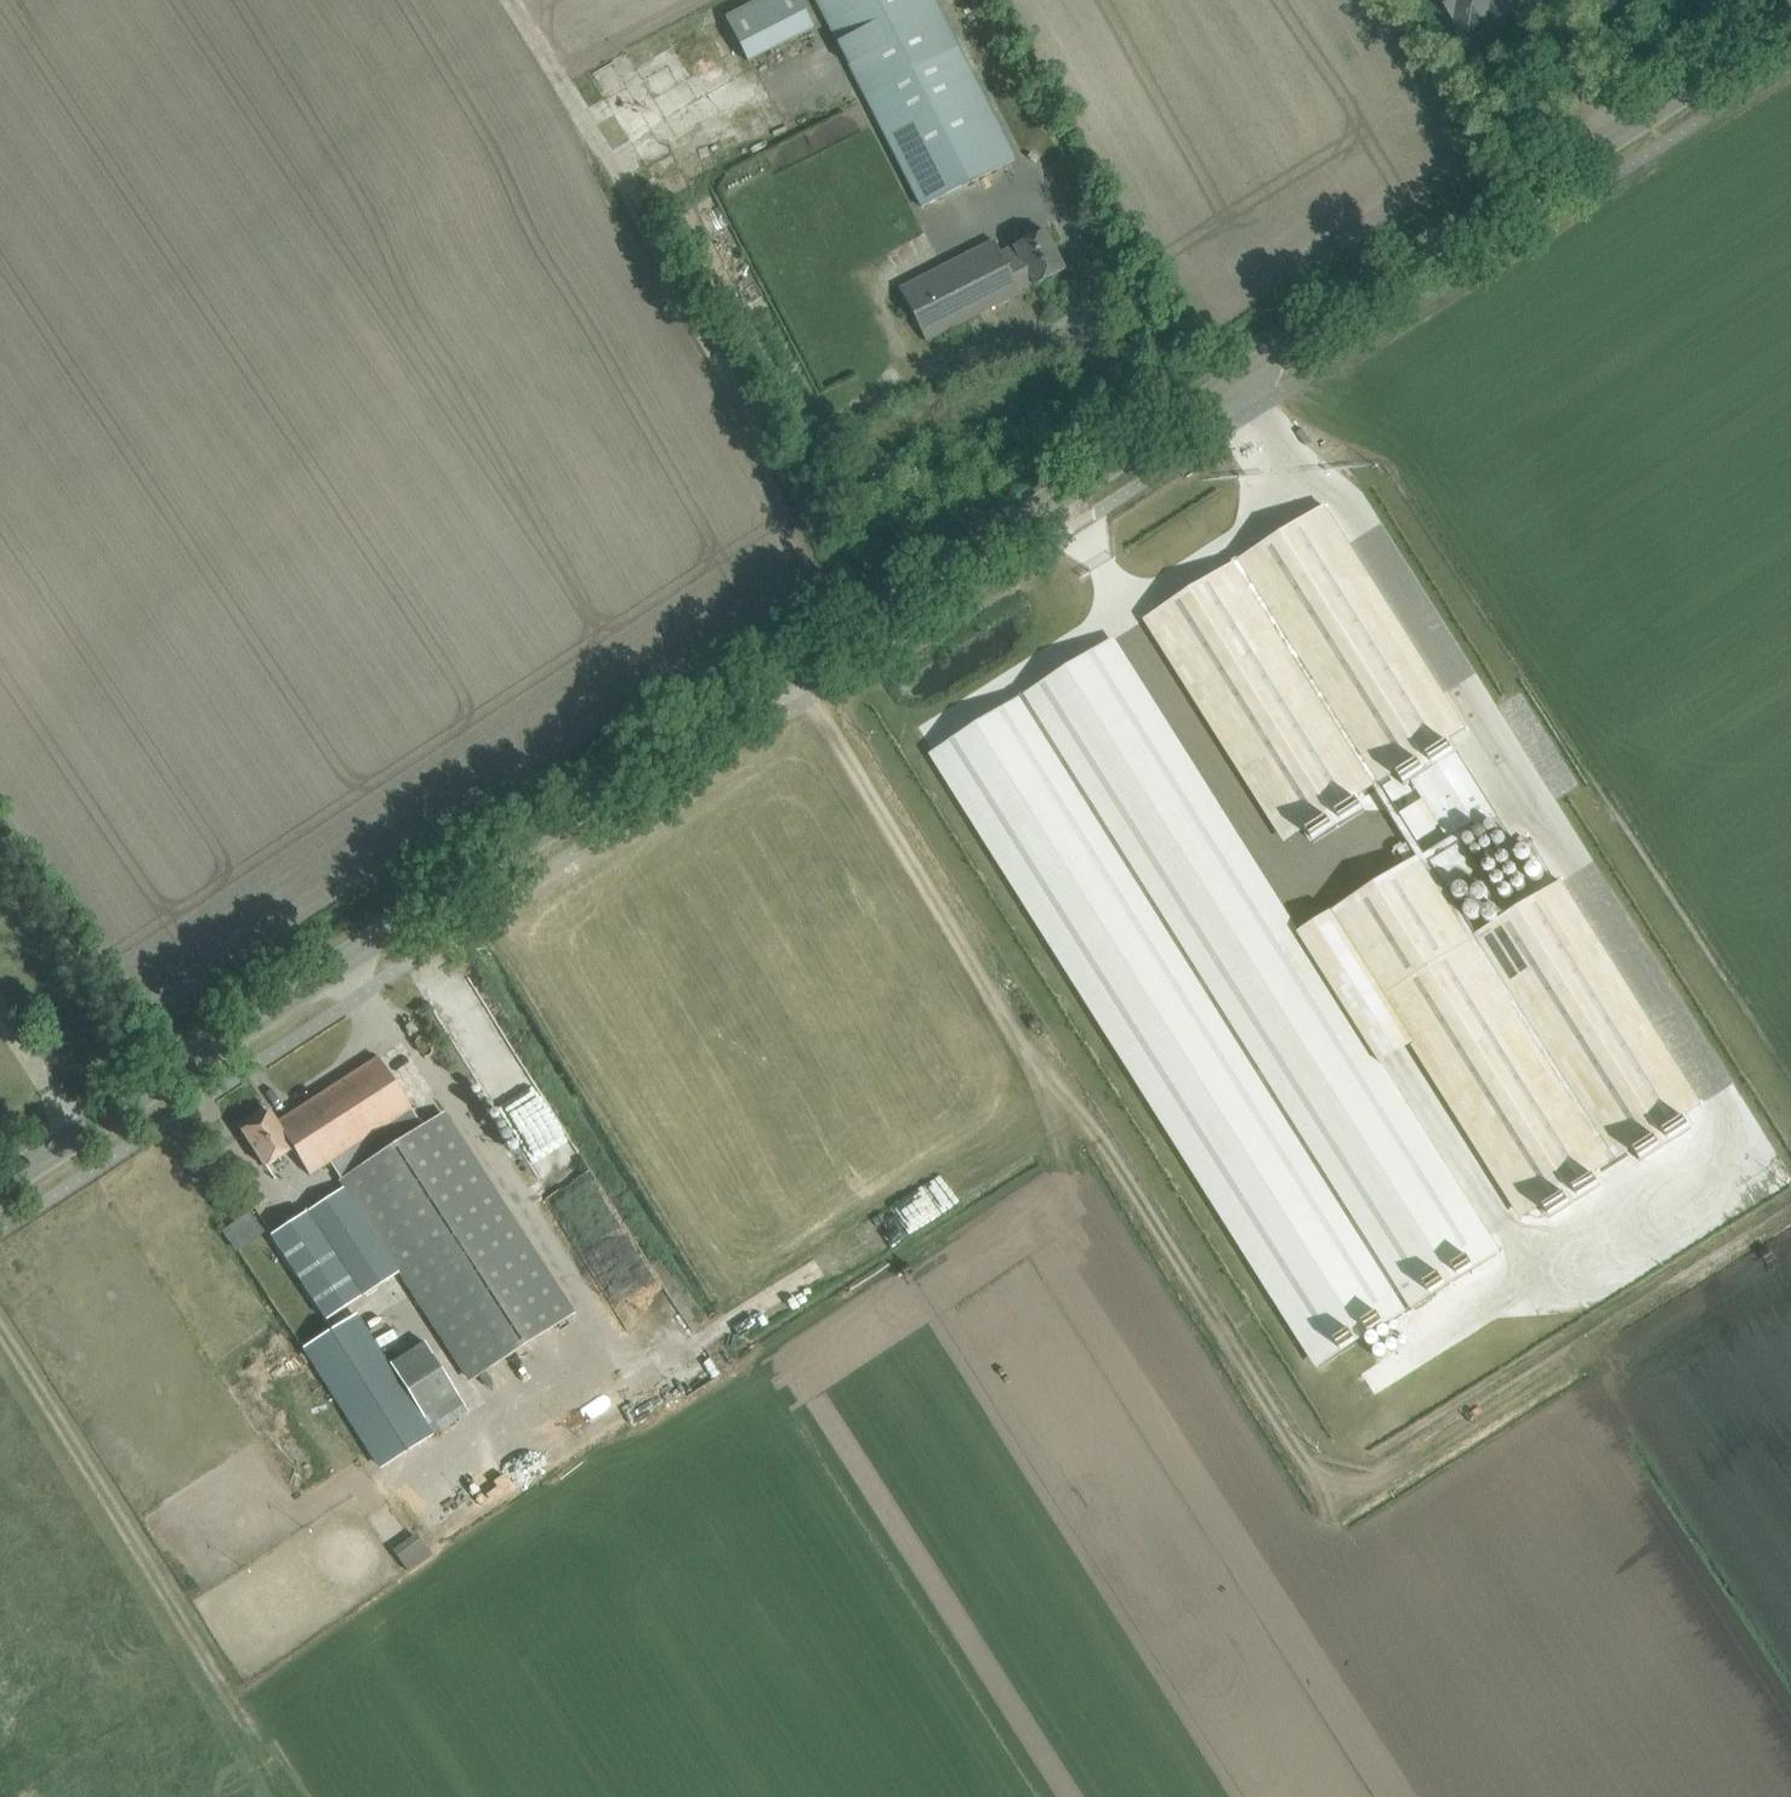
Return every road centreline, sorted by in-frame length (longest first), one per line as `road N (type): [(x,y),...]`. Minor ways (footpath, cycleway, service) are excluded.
road 1 (tertiary): [(0,1186),(1790,23)]
road 2 (track): [(510,0),(888,609)]

